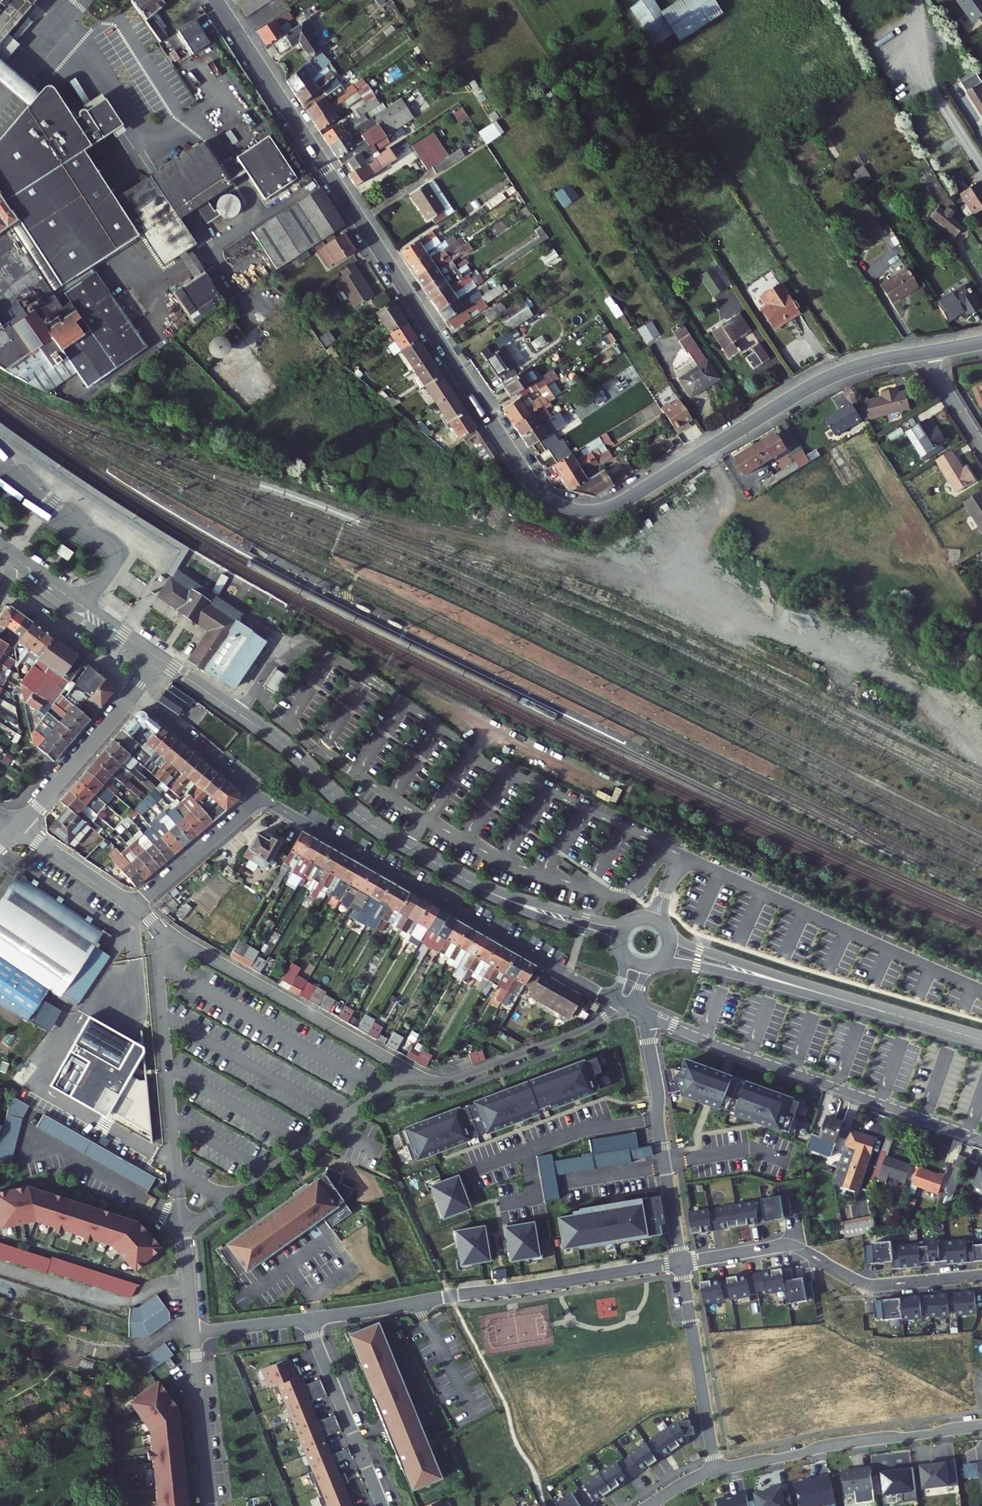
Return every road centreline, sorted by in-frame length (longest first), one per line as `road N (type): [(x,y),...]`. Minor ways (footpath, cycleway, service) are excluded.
road 1 (tertiary): [(216,0),(525,473),(559,505),(612,507),(817,382),(927,351)]
road 2 (residential): [(136,899),(158,928),(195,1333)]
road 3 (residential): [(261,798),(618,1001)]
road 4 (residential): [(157,657),(289,747),(366,820),(484,889)]
road 5 (residential): [(309,1318),(680,1264)]
road 6 (residential): [(646,1017),(981,1139)]
road 7 (residential): [(716,1470),(981,1425)]
road 8 (residential): [(646,1017),(680,1264)]
road 9 (residential): [(716,1470),(680,1264)]
road 10 (residential): [(383,1505),(309,1318)]
road 11 (residential): [(981,1276),(864,1284),(797,1245)]
road 12 (residential): [(807,989),(981,1039)]
road 13 (tertiary): [(133,691),(17,827)]
road 14 (residential): [(195,1333),(212,1505)]
road 15 (residential): [(133,691),(261,798)]
road 16 (tertiary): [(157,657),(21,562)]
road 17 (residential): [(261,798),(136,899)]
road 18 (residential): [(807,989),(666,929)]
road 19 (residential): [(657,963),(807,989)]
road 20 (residential): [(631,921),(484,889)]
road 21 (residential): [(484,889),(621,948)]
road 22 (residential): [(136,899),(17,827)]

